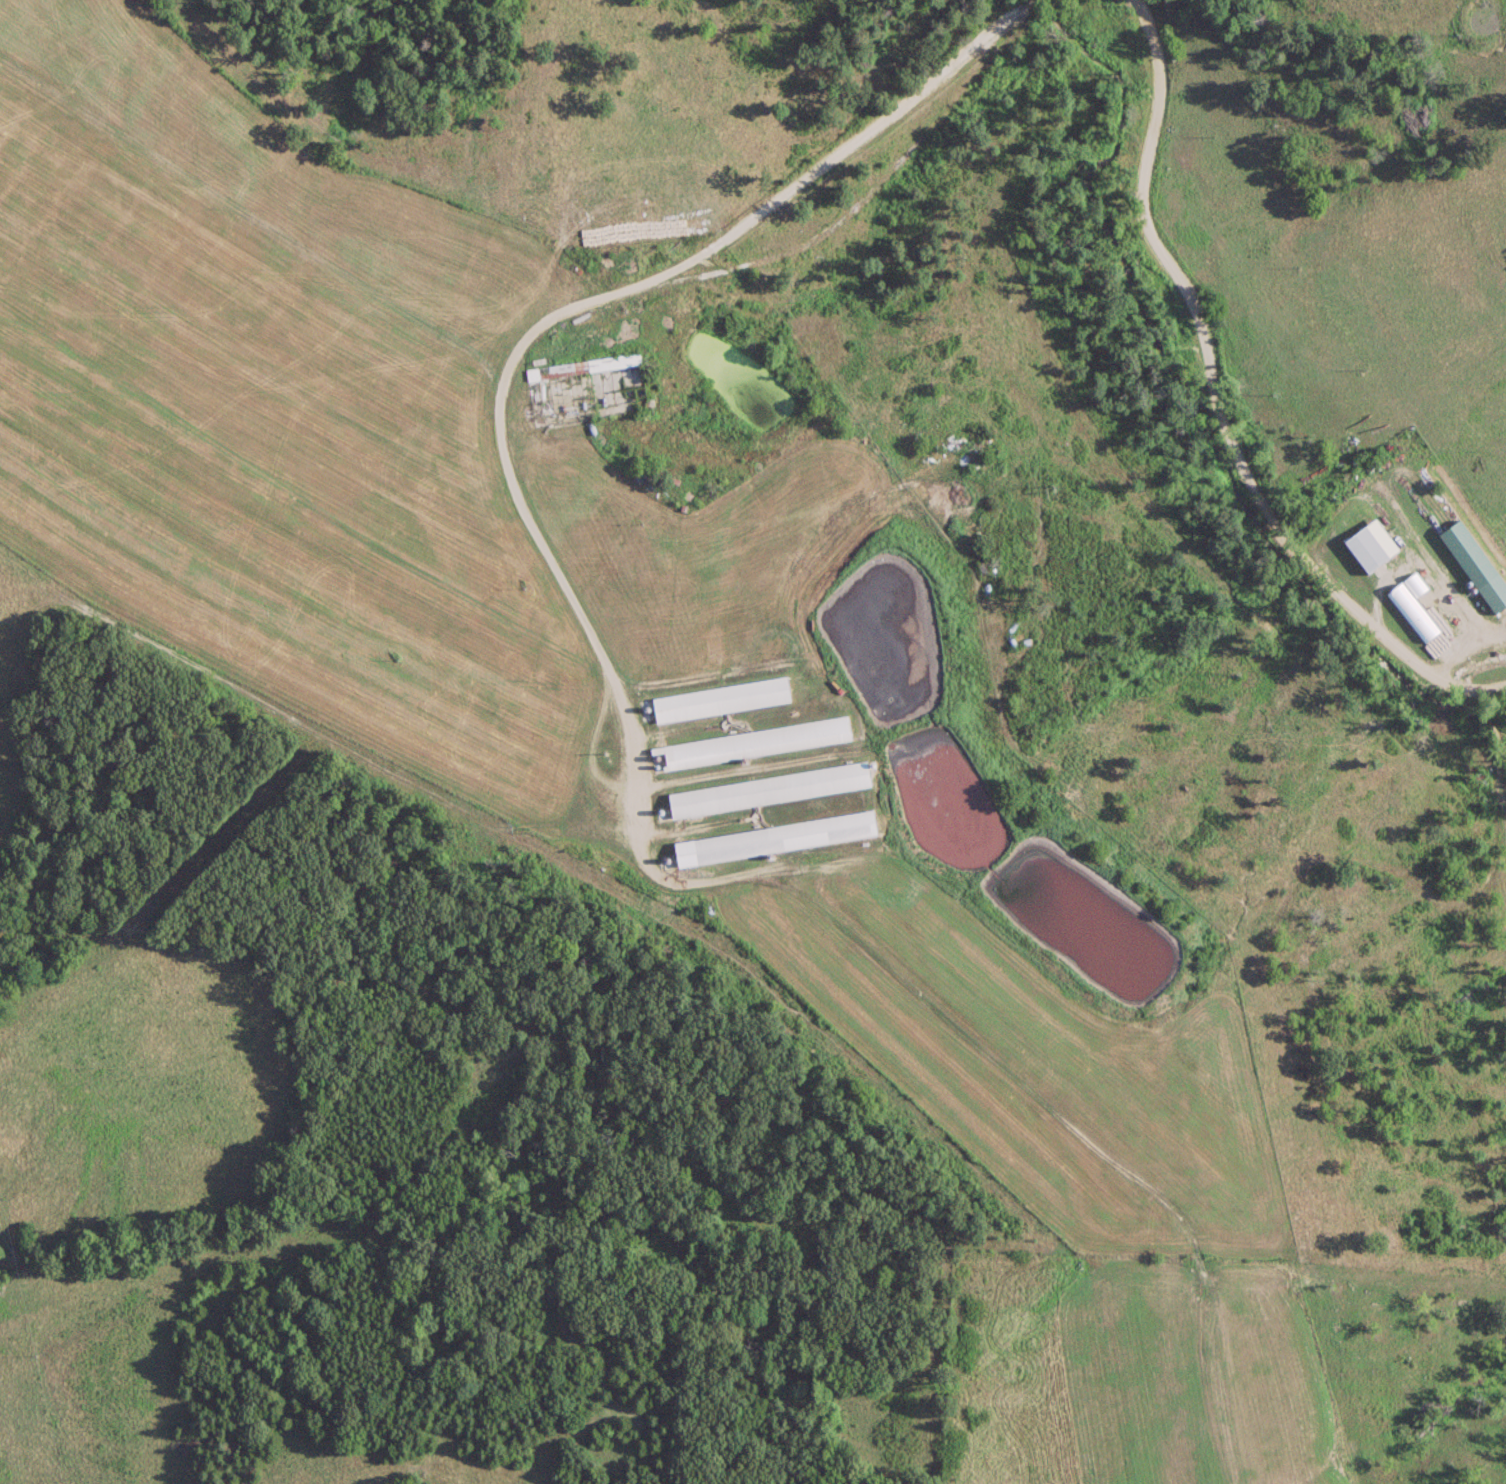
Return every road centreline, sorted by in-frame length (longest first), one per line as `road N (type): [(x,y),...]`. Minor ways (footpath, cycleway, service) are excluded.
road 1 (residential): [(1505,683),(1464,687),(1413,666),(1257,502),(1213,409),(1191,303),(1151,243),(1139,191),(1151,132),(1148,38),(1131,0)]

